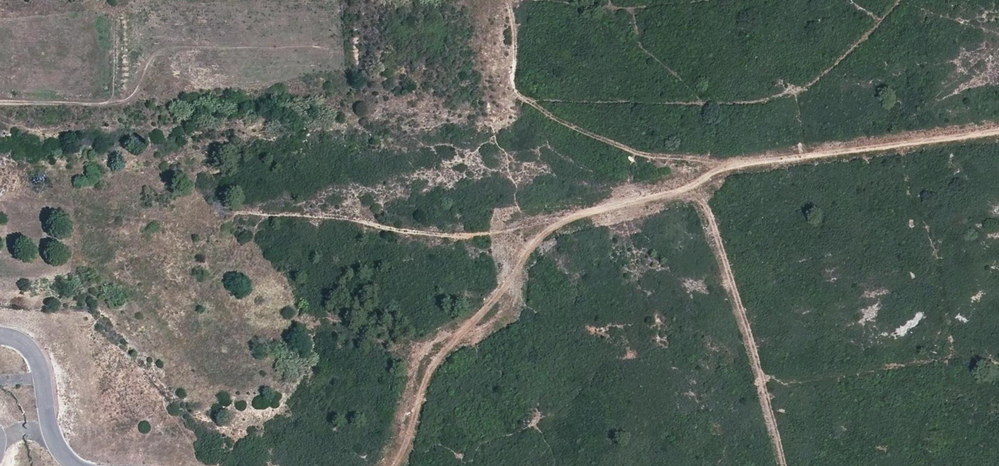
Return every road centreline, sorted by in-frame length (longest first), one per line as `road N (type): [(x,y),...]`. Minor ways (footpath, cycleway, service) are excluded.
road 1 (track): [(700,176),(560,222),(520,247),(466,325),(418,351),(390,465)]
road 2 (track): [(998,129),(700,176)]
road 3 (track): [(700,176),(783,465)]
road 4 (track): [(0,101),(129,100)]

